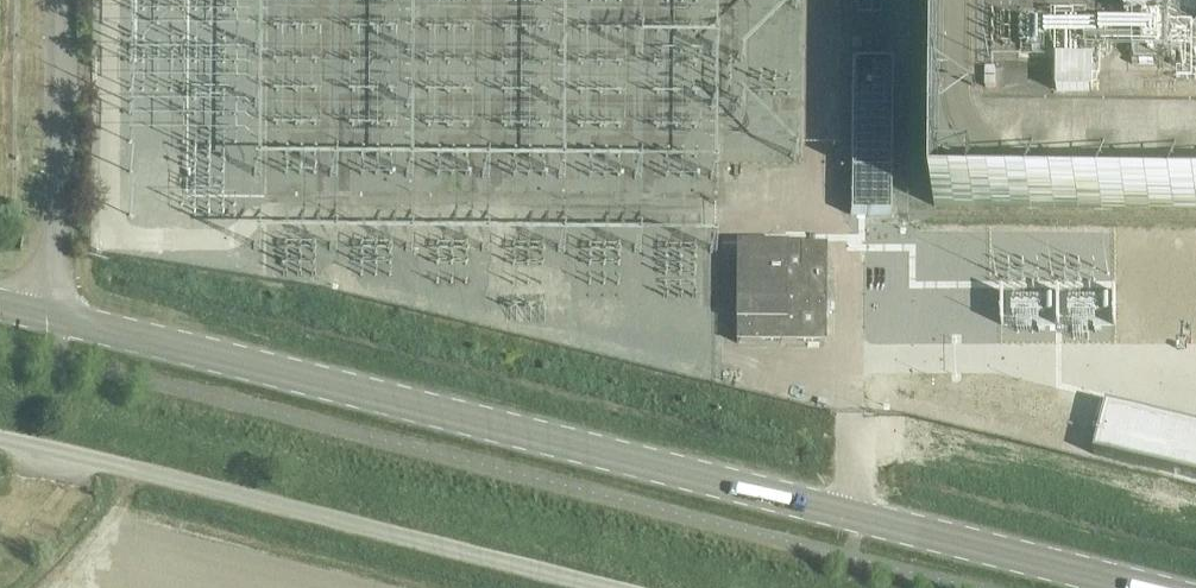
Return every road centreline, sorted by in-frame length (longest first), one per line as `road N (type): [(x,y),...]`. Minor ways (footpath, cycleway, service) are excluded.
road 1 (tertiary): [(1137,587),(0,308)]
road 2 (unclassified): [(606,587),(0,440)]

